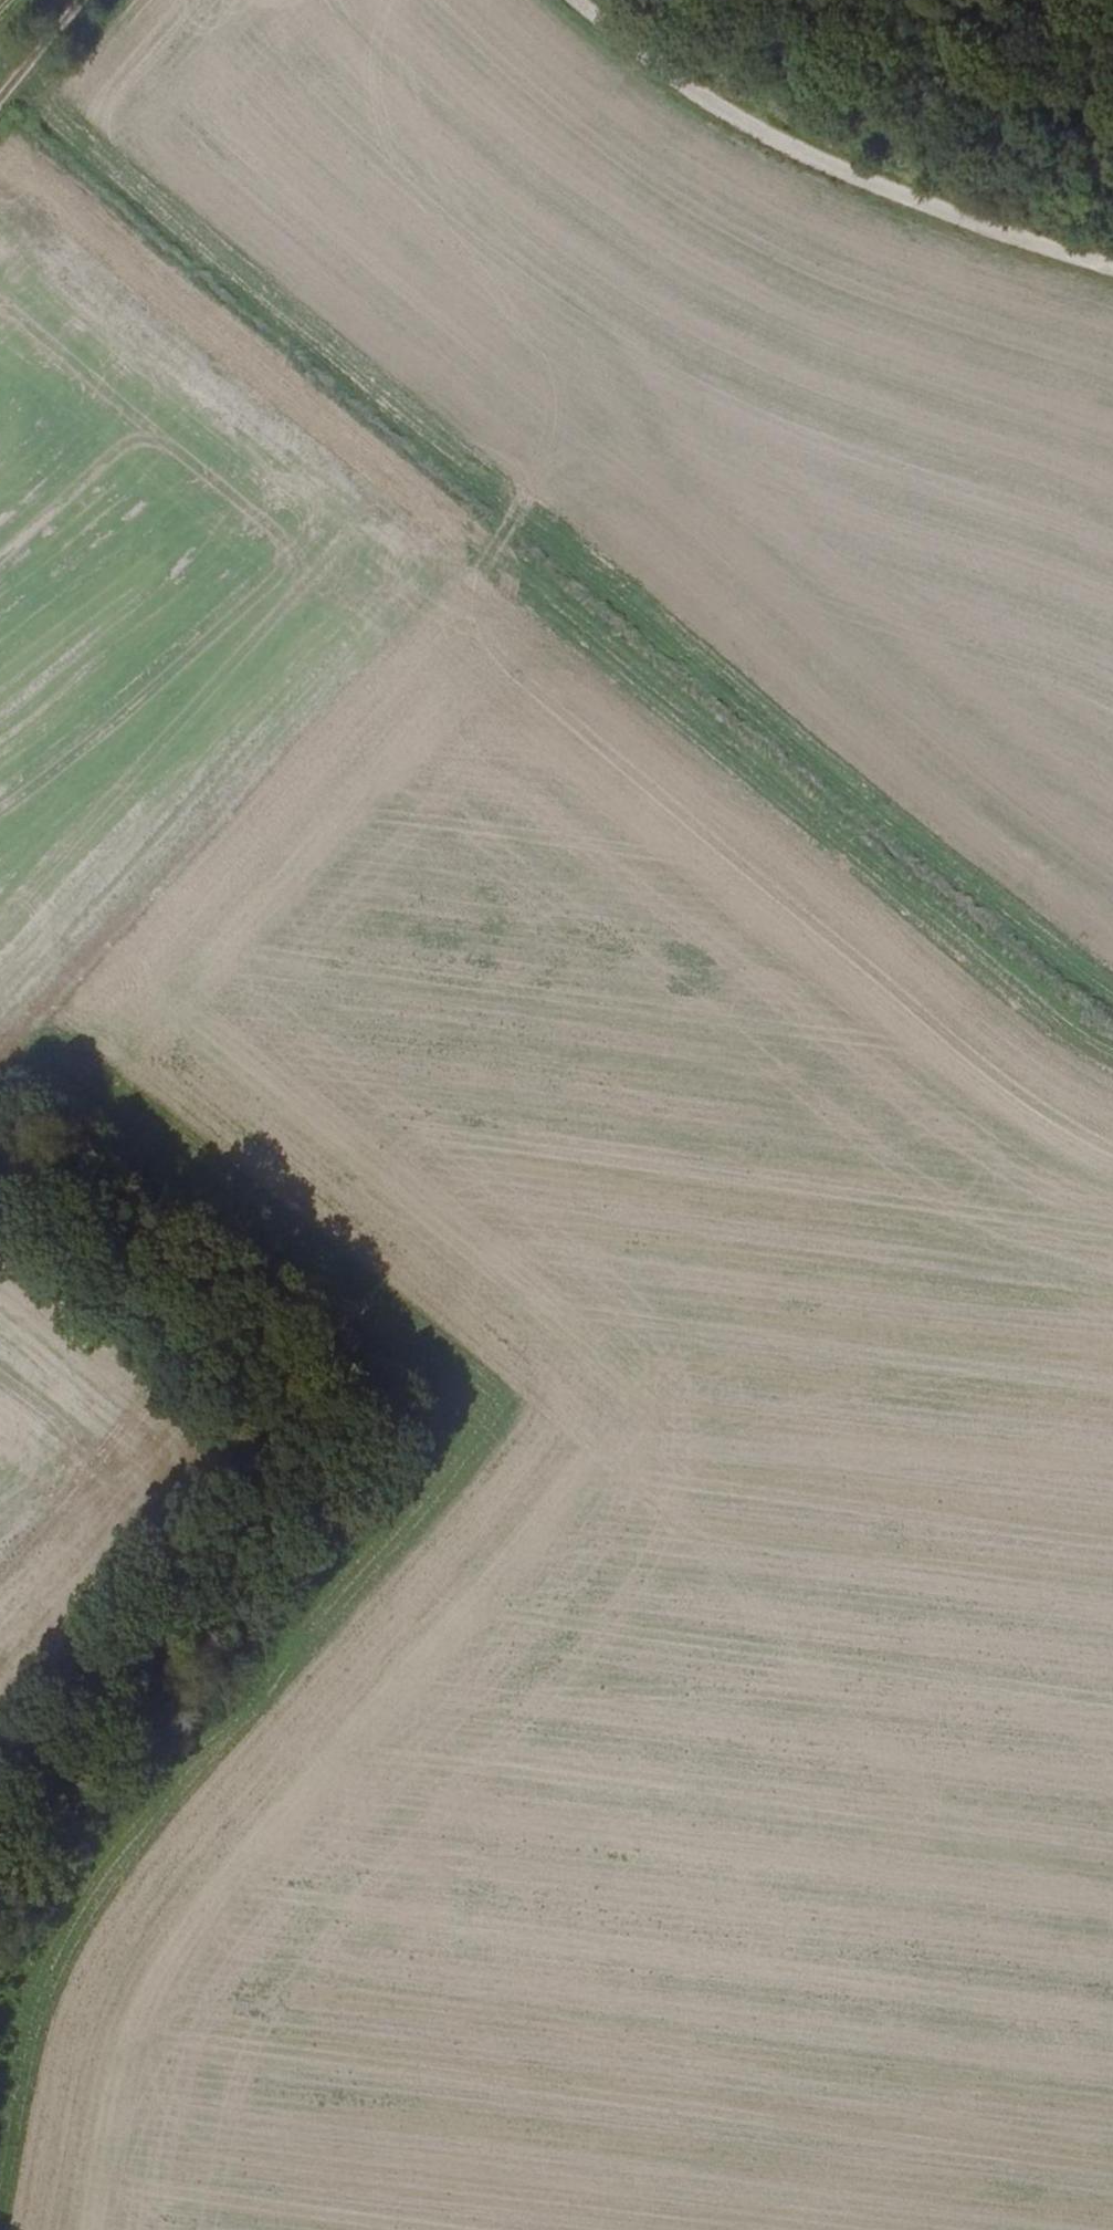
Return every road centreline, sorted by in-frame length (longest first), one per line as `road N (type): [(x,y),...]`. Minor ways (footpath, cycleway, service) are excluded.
road 1 (unclassified): [(578,0),(664,75),(806,159),(1112,271)]
road 2 (unclassified): [(0,96),(82,0)]

